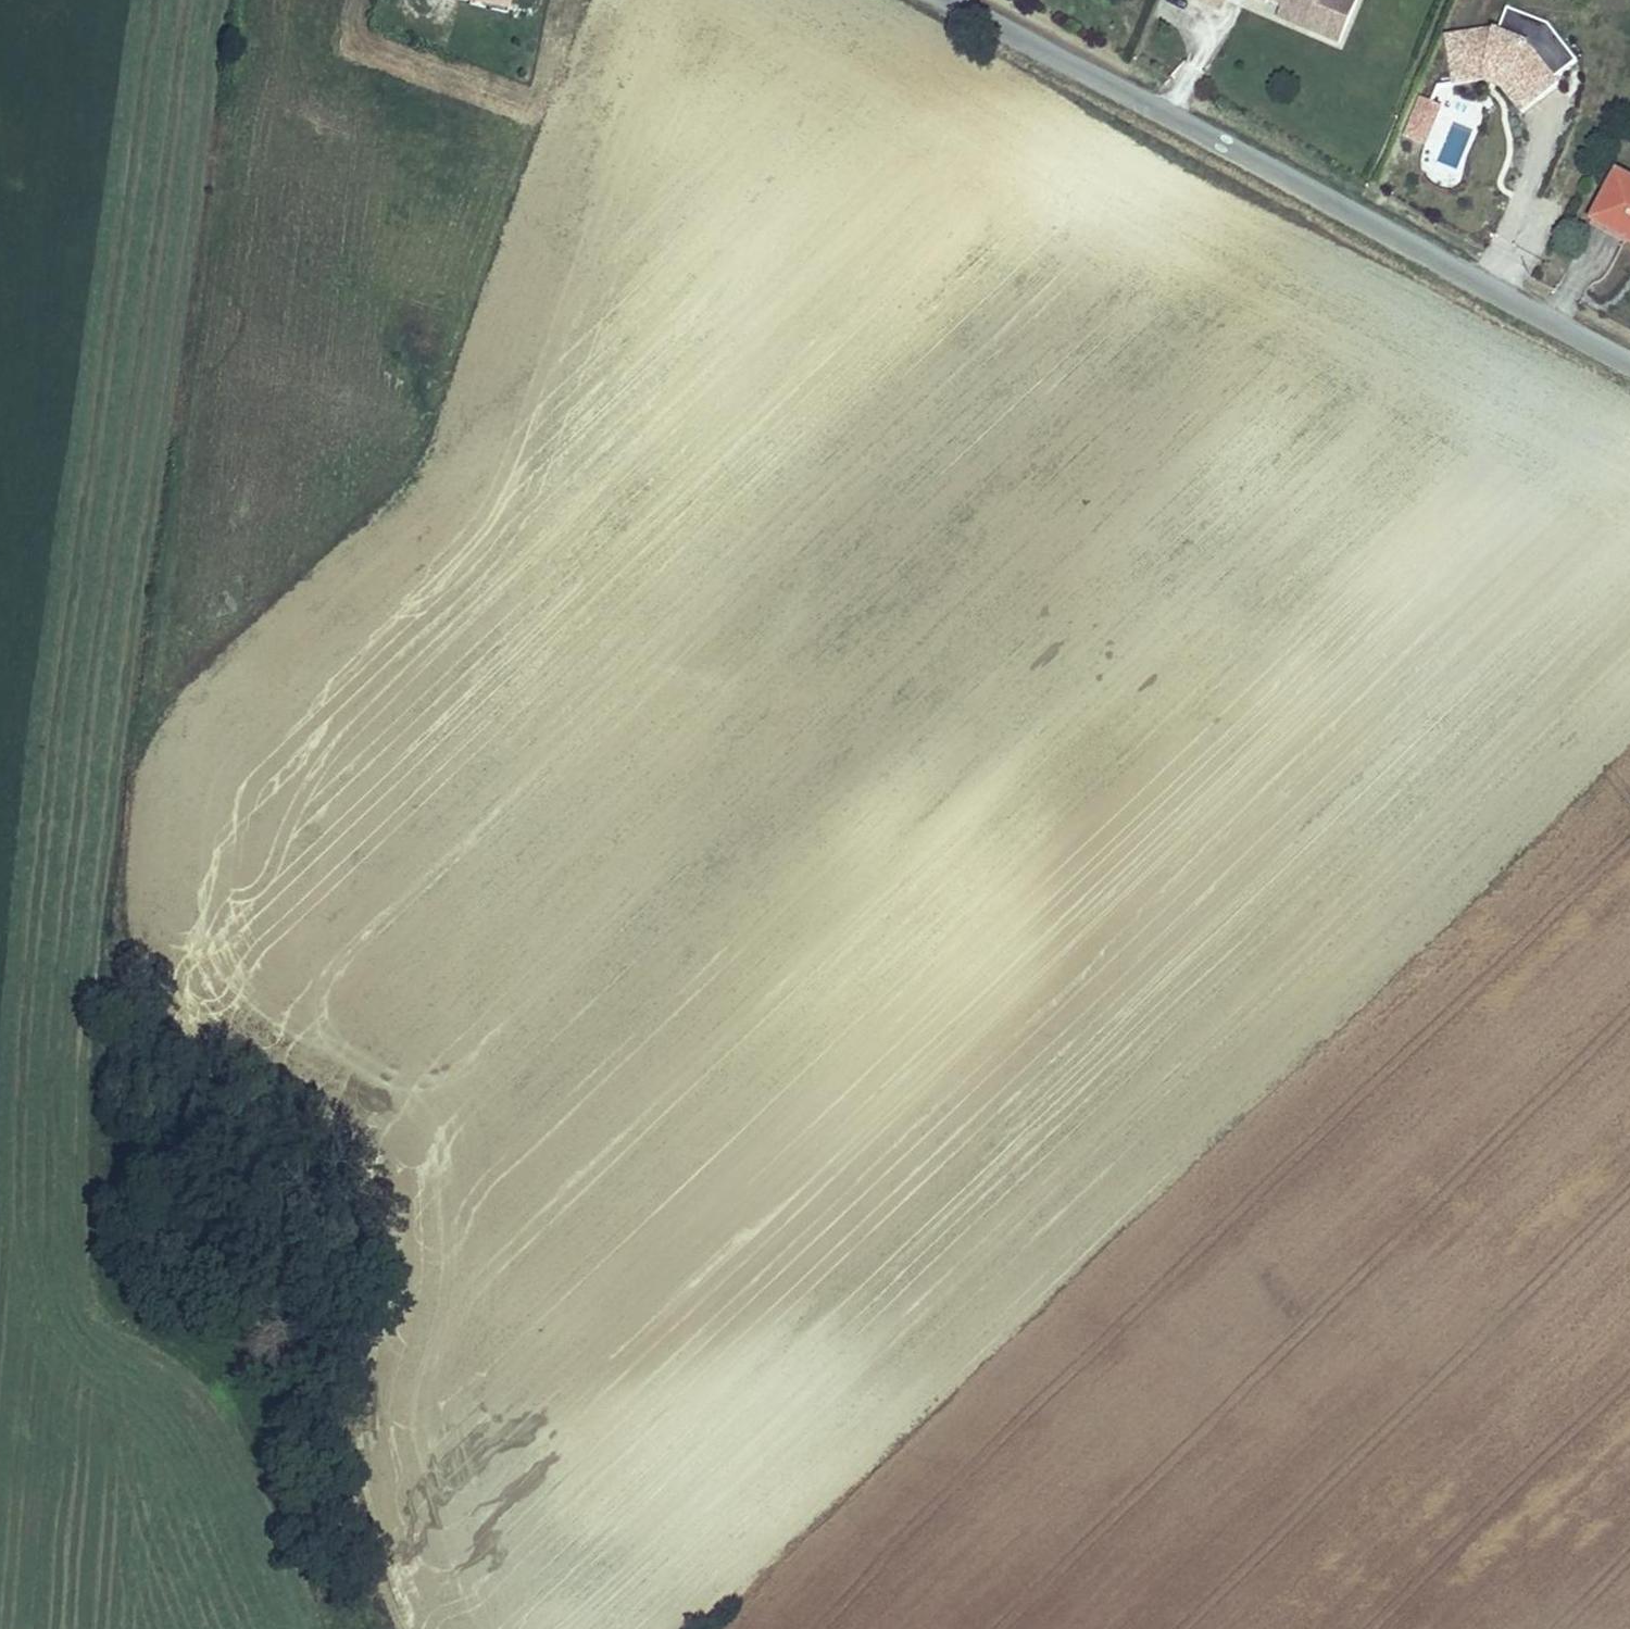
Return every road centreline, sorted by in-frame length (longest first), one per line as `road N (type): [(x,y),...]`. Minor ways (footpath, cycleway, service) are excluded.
road 1 (tertiary): [(964,0),(1629,361)]

